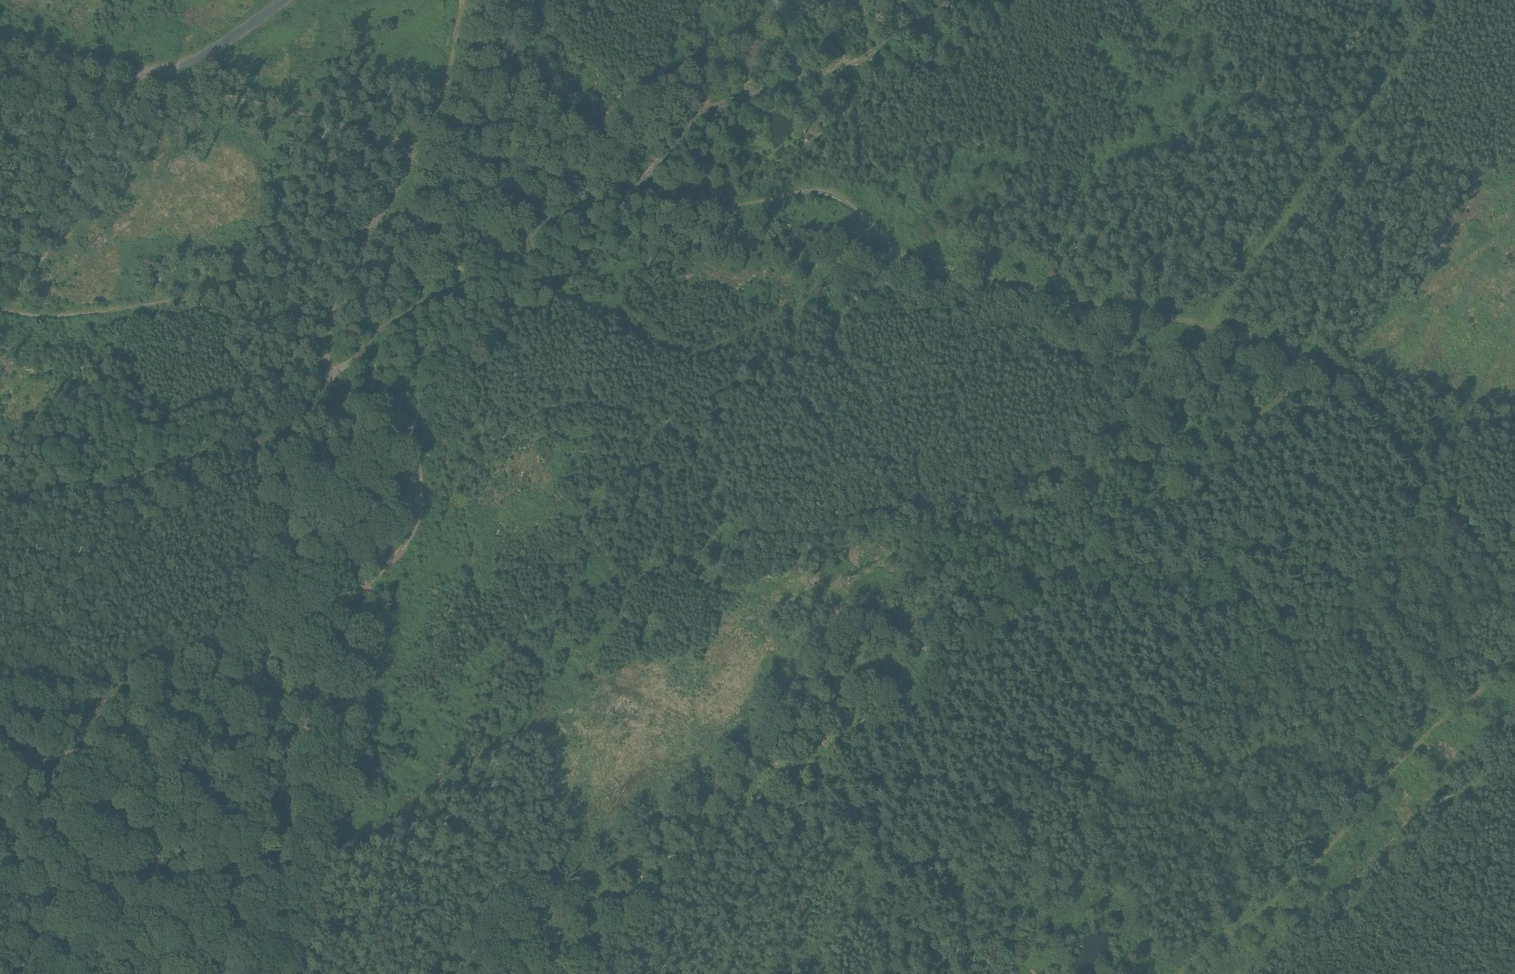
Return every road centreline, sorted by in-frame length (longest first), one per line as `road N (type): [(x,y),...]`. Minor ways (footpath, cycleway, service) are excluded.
road 1 (track): [(863,973),(1214,700),(1440,499)]
road 2 (track): [(1212,325),(897,251),(821,190),(721,209),(676,206),(638,186)]
road 3 (track): [(638,186),(550,219),(503,262),(390,326),(334,380),(327,344),(333,314),(370,229)]
road 4 (track): [(1189,973),(1316,863),(1514,654)]
road 5 (track): [(1452,0),(1212,325)]
road 6 (track): [(370,229),(299,273),(210,296),(121,310),(0,313)]
road 7 (track): [(949,0),(869,52),(708,108),(638,186)]
road 8 (track): [(1290,973),(1514,740)]
road 9 (track): [(0,43),(137,75),(196,59),(284,0)]
road 10 (track): [(137,75),(429,144)]
road 11 (track): [(1440,499),(1341,373),(1212,325)]
road 12 (track): [(459,0),(429,144)]

